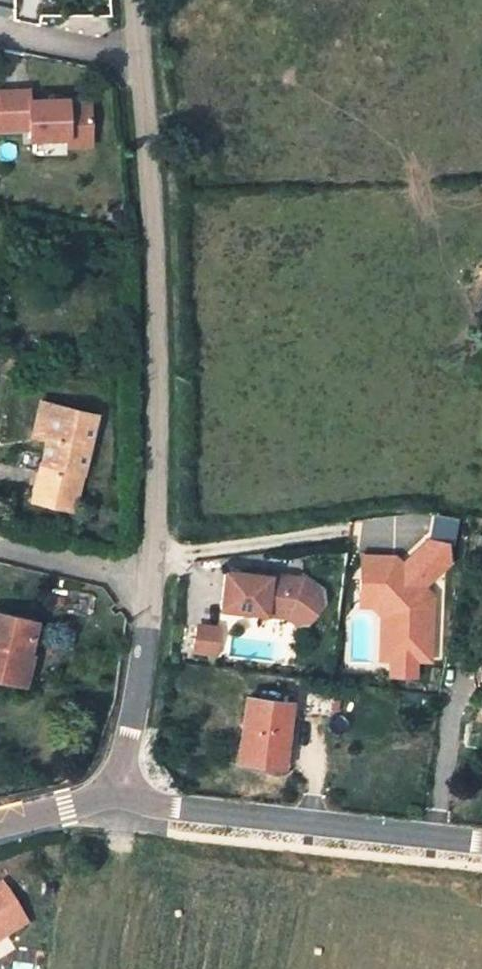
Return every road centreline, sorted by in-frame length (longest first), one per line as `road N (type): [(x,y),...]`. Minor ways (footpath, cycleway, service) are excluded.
road 1 (tertiary): [(115,794),(142,670),(152,574),(162,285),(138,60)]
road 2 (unclassified): [(481,841),(115,794)]
road 3 (residential): [(138,60),(0,31)]

